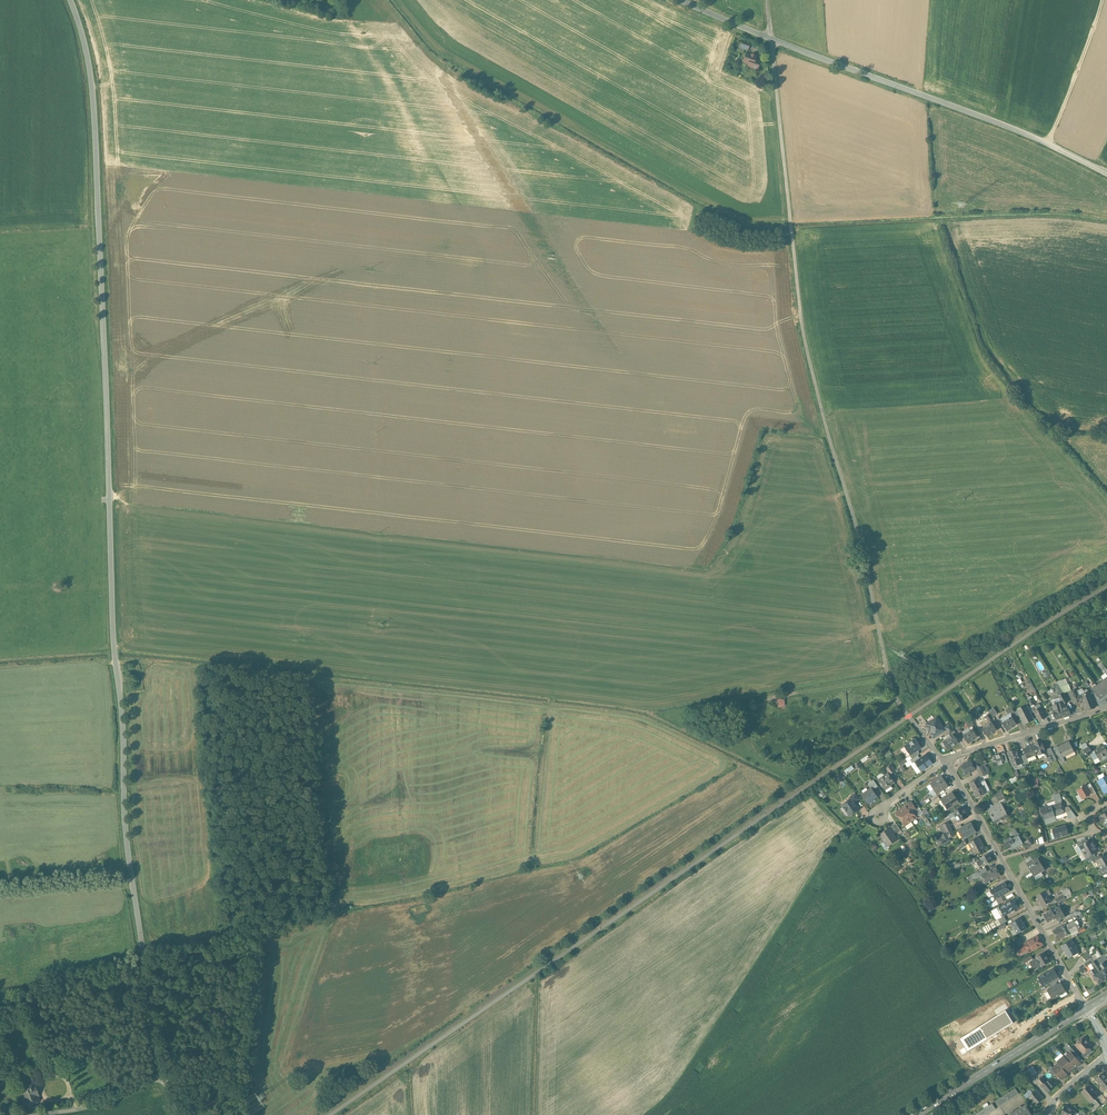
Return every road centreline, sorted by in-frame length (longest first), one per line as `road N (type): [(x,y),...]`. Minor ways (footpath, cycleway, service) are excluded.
road 1 (tertiary): [(71,0),(97,127),(125,808),(163,1070)]
road 2 (unclassified): [(772,40),(809,354),(894,692),(943,760)]
road 3 (unclassified): [(1106,173),(969,111),(772,40)]
road 4 (unclassified): [(946,764),(1086,1009)]
road 5 (primary): [(1086,1009),(917,1114)]
road 6 (track): [(314,1114),(460,1013)]
road 7 (unclassified): [(1106,707),(943,760)]
road 8 (unclassified): [(4,1114),(97,1107),(163,1070)]
road 9 (track): [(1103,0),(1050,144)]

